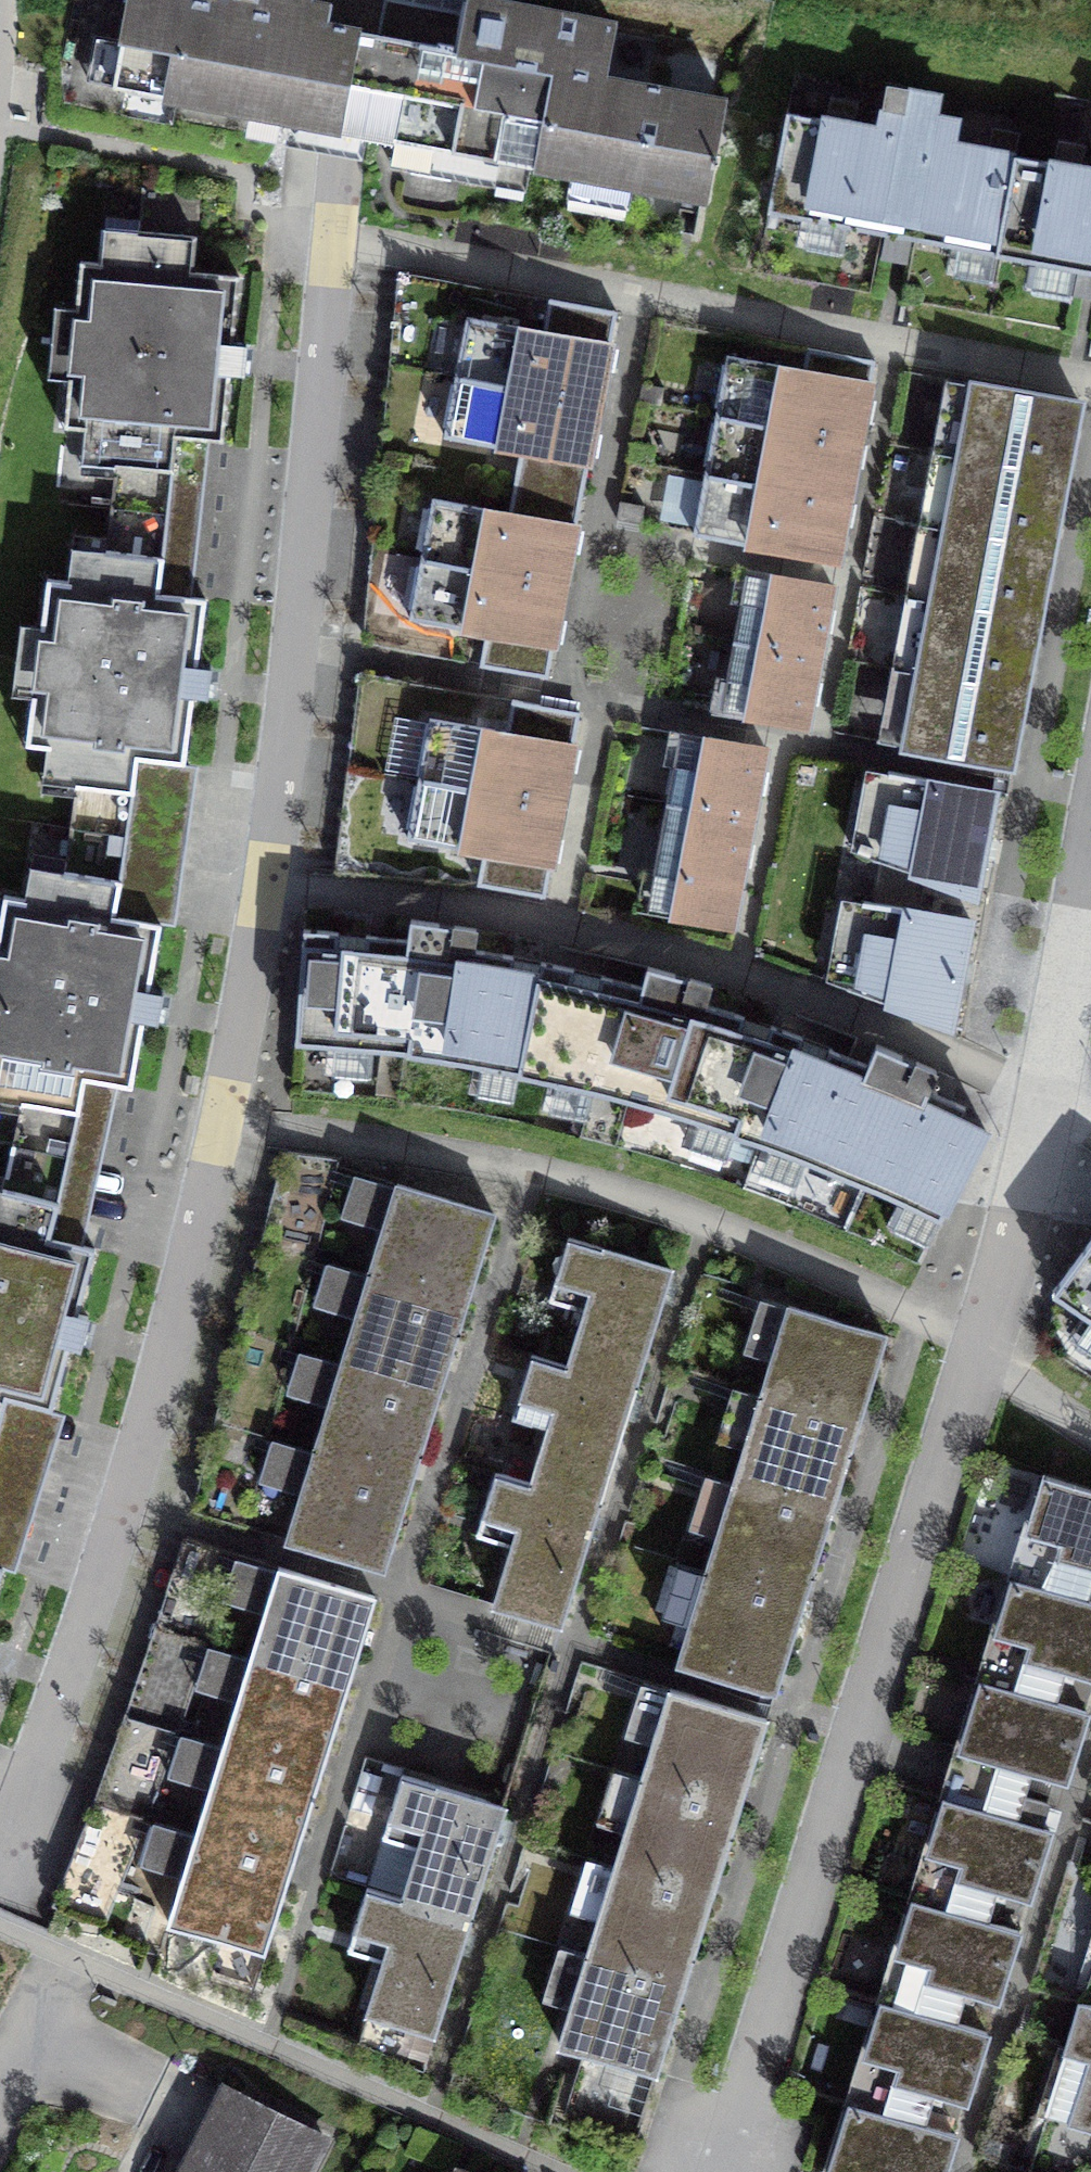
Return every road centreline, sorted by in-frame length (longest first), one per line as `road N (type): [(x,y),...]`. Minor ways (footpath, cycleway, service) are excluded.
road 1 (residential): [(364,0),(267,883),(222,1121),(176,1332),(126,1508),(0,1887)]
road 2 (residential): [(1090,891),(1017,1260),(720,2171)]
road 3 (residential): [(0,2076),(60,1954)]

